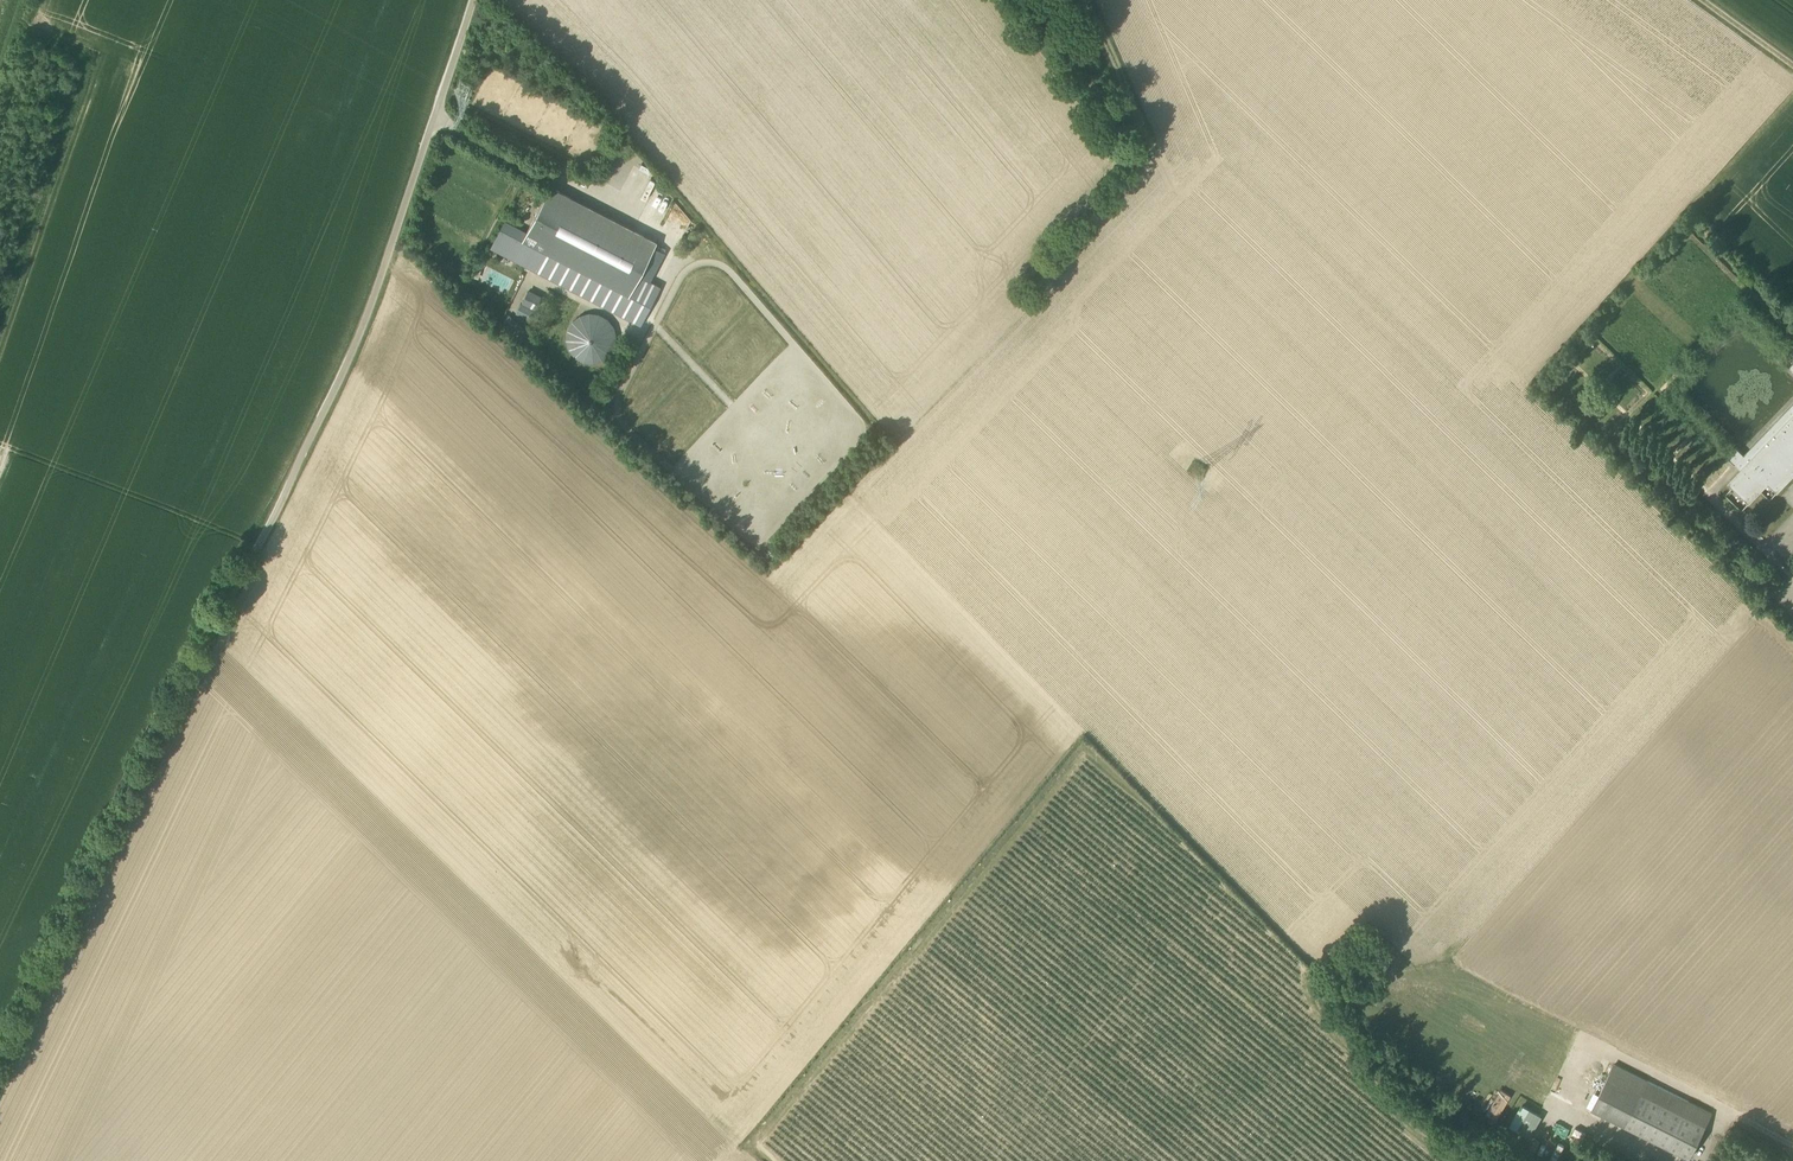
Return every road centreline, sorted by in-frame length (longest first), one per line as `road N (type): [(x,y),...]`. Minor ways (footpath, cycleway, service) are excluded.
road 1 (unclassified): [(0,1078),(339,397),(480,0)]

